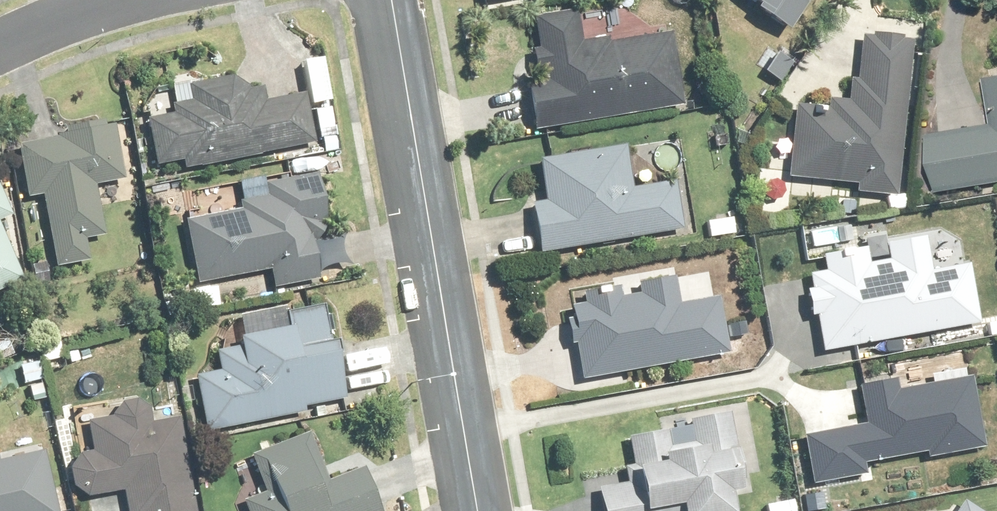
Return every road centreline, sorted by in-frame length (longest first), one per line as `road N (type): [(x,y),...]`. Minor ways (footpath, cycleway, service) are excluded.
road 1 (tertiary): [(478,510),(391,0)]
road 2 (residential): [(0,49),(121,0)]

